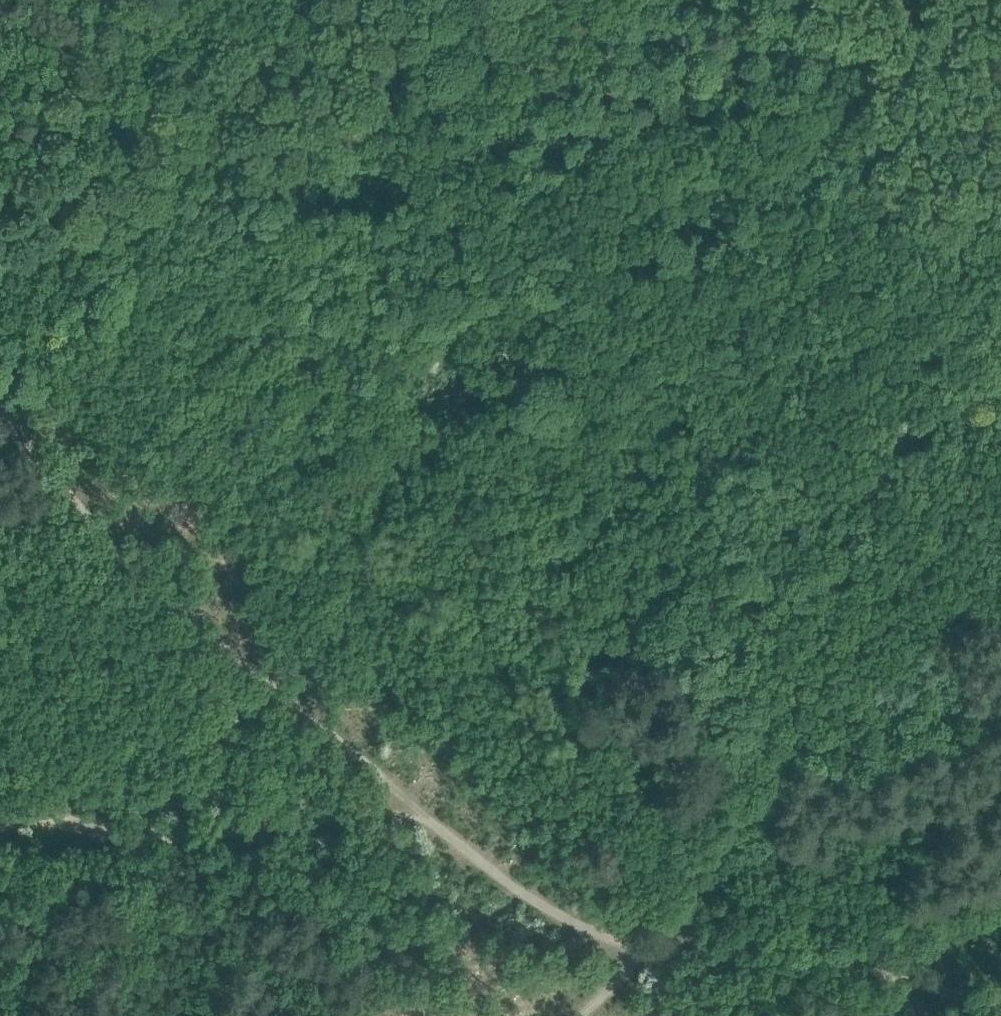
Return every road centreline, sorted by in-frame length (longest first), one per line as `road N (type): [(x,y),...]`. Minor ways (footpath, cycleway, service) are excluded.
road 1 (track): [(1000,974),(685,926),(481,853),(286,684),(24,439),(0,404)]
road 2 (track): [(0,217),(23,199),(114,0)]

